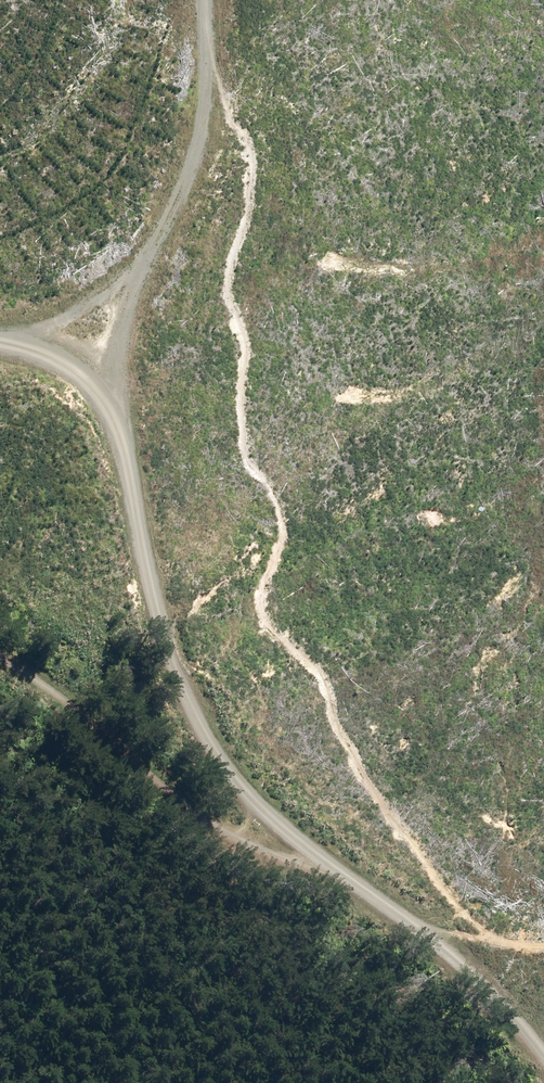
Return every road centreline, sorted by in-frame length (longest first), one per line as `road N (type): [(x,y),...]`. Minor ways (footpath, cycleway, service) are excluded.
road 1 (track): [(0,341),(83,374),(110,401),(167,640),(220,766),(276,837),(427,933),(543,1038)]
road 2 (track): [(216,0),(188,150),(127,306),(91,336),(42,352)]
road 3 (track): [(276,837),(225,829),(167,795),(139,760),(0,649)]

